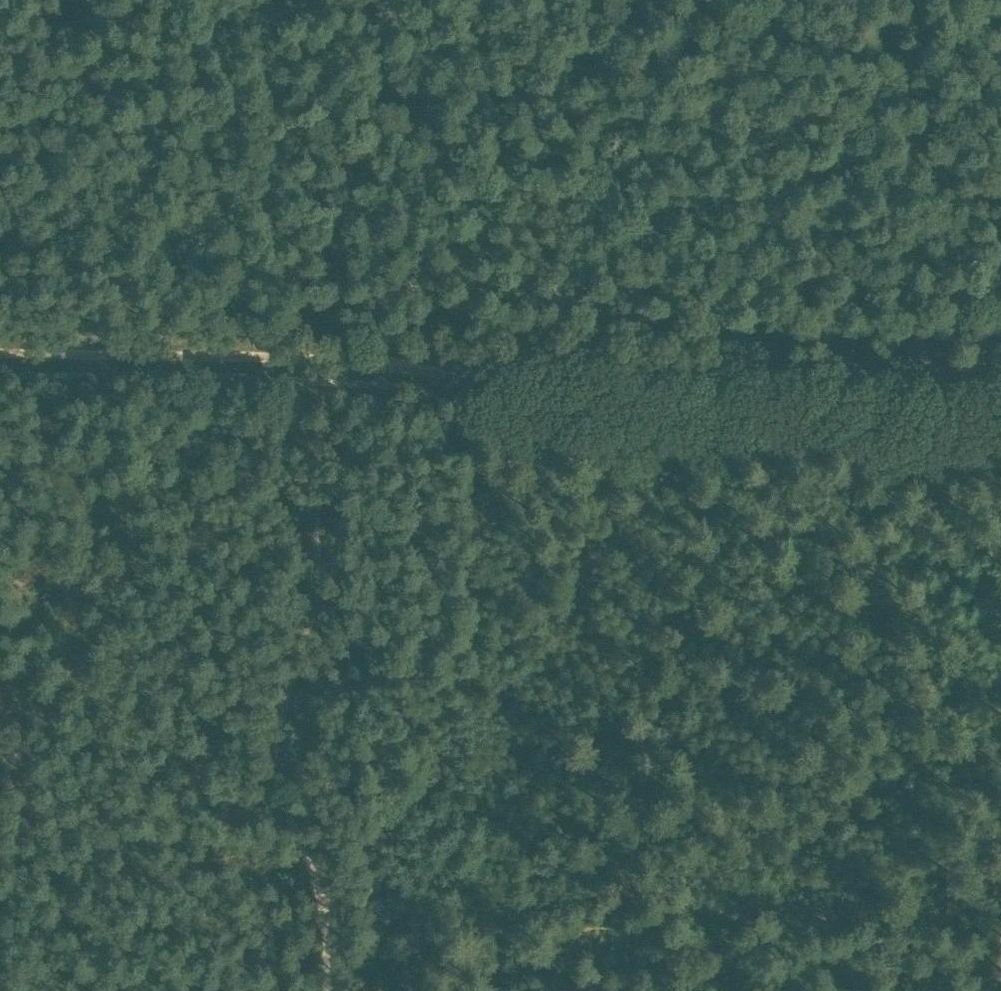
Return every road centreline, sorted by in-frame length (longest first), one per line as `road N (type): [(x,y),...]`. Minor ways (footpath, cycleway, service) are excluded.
road 1 (track): [(1000,179),(919,164),(0,160)]
road 2 (track): [(321,381),(327,593),(315,638),(267,717),(266,747),(276,794),(317,868),(321,990)]
road 3 (track): [(472,990),(661,950),(742,905),(858,916),(1000,897),(1000,882)]
road 4 (track): [(321,381),(332,357),(363,164)]
road 5 (track): [(918,0),(919,164)]
road 6 (track): [(379,163),(371,0)]

